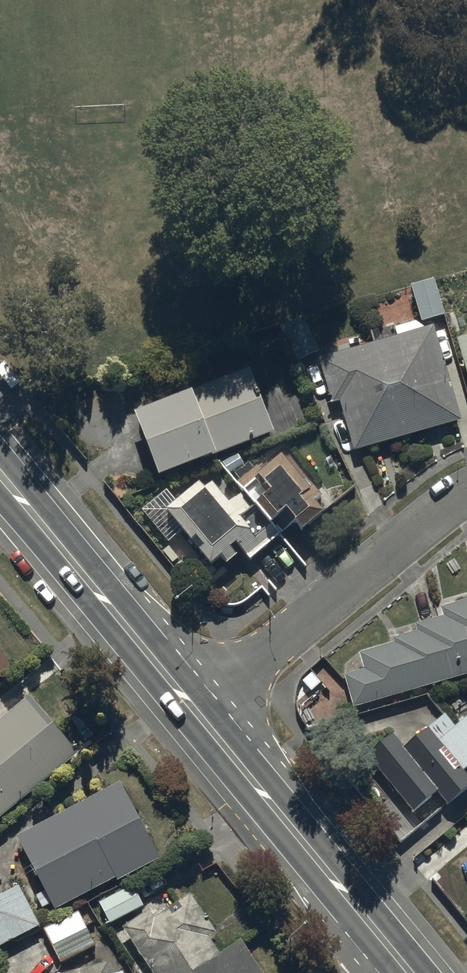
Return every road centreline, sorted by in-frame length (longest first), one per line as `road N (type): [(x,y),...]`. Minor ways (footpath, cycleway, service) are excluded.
road 1 (residential): [(186,706),(466,498)]
road 2 (secondary): [(186,706),(409,972)]
road 3 (secondary): [(0,475),(186,706)]

